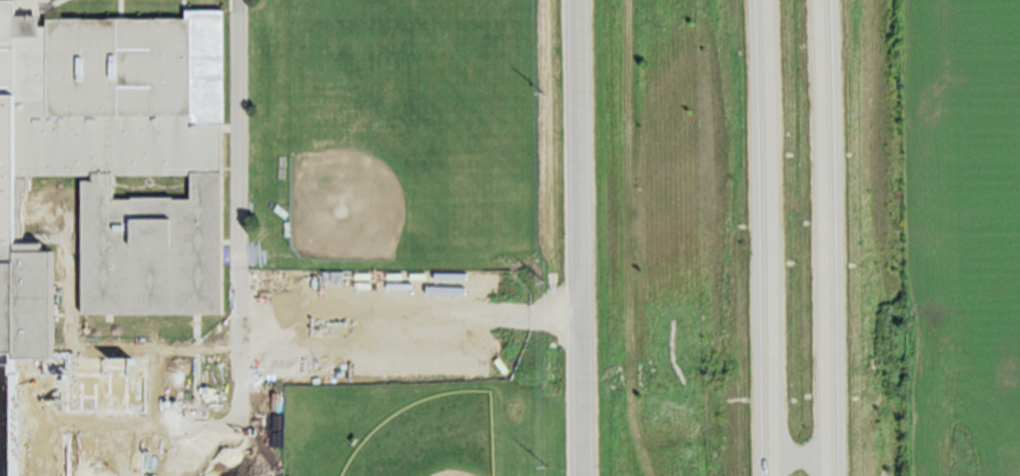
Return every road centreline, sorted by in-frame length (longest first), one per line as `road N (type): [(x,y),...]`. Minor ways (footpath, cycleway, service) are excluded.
road 1 (motorway): [(830,475),(821,0)]
road 2 (motorway): [(755,0),(763,475)]
road 3 (tertiary): [(575,0),(580,475)]

